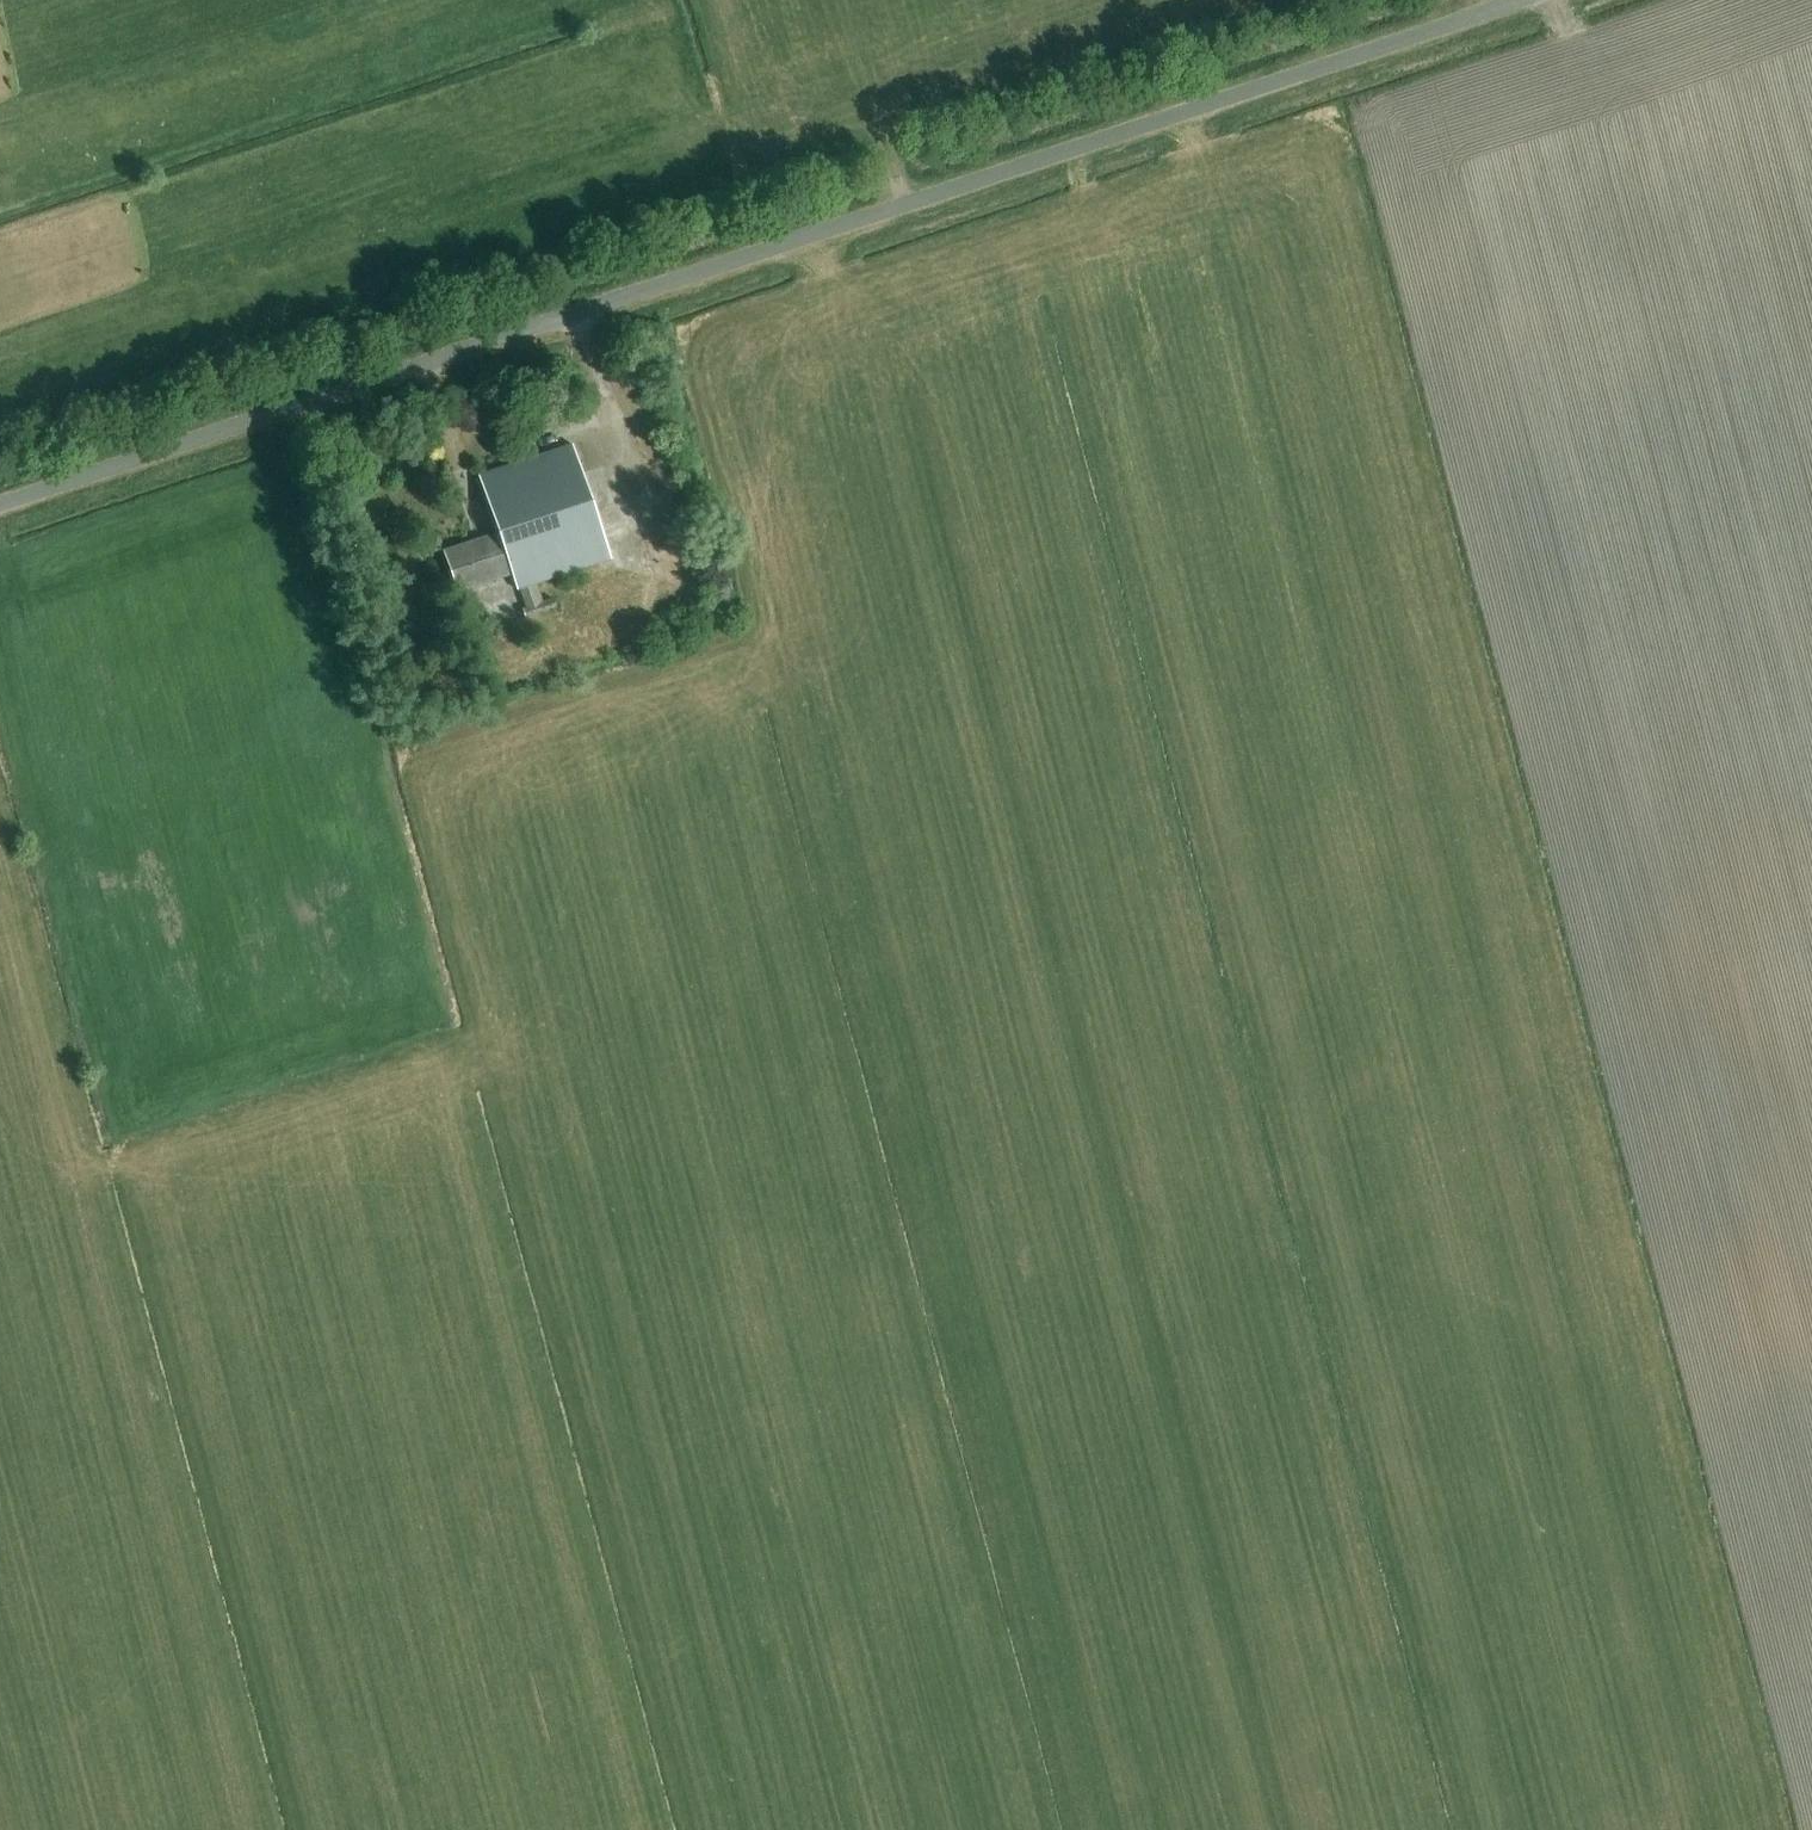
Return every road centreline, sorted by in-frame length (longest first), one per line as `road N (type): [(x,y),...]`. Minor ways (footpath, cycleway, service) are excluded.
road 1 (unclassified): [(0,500),(1518,0)]

